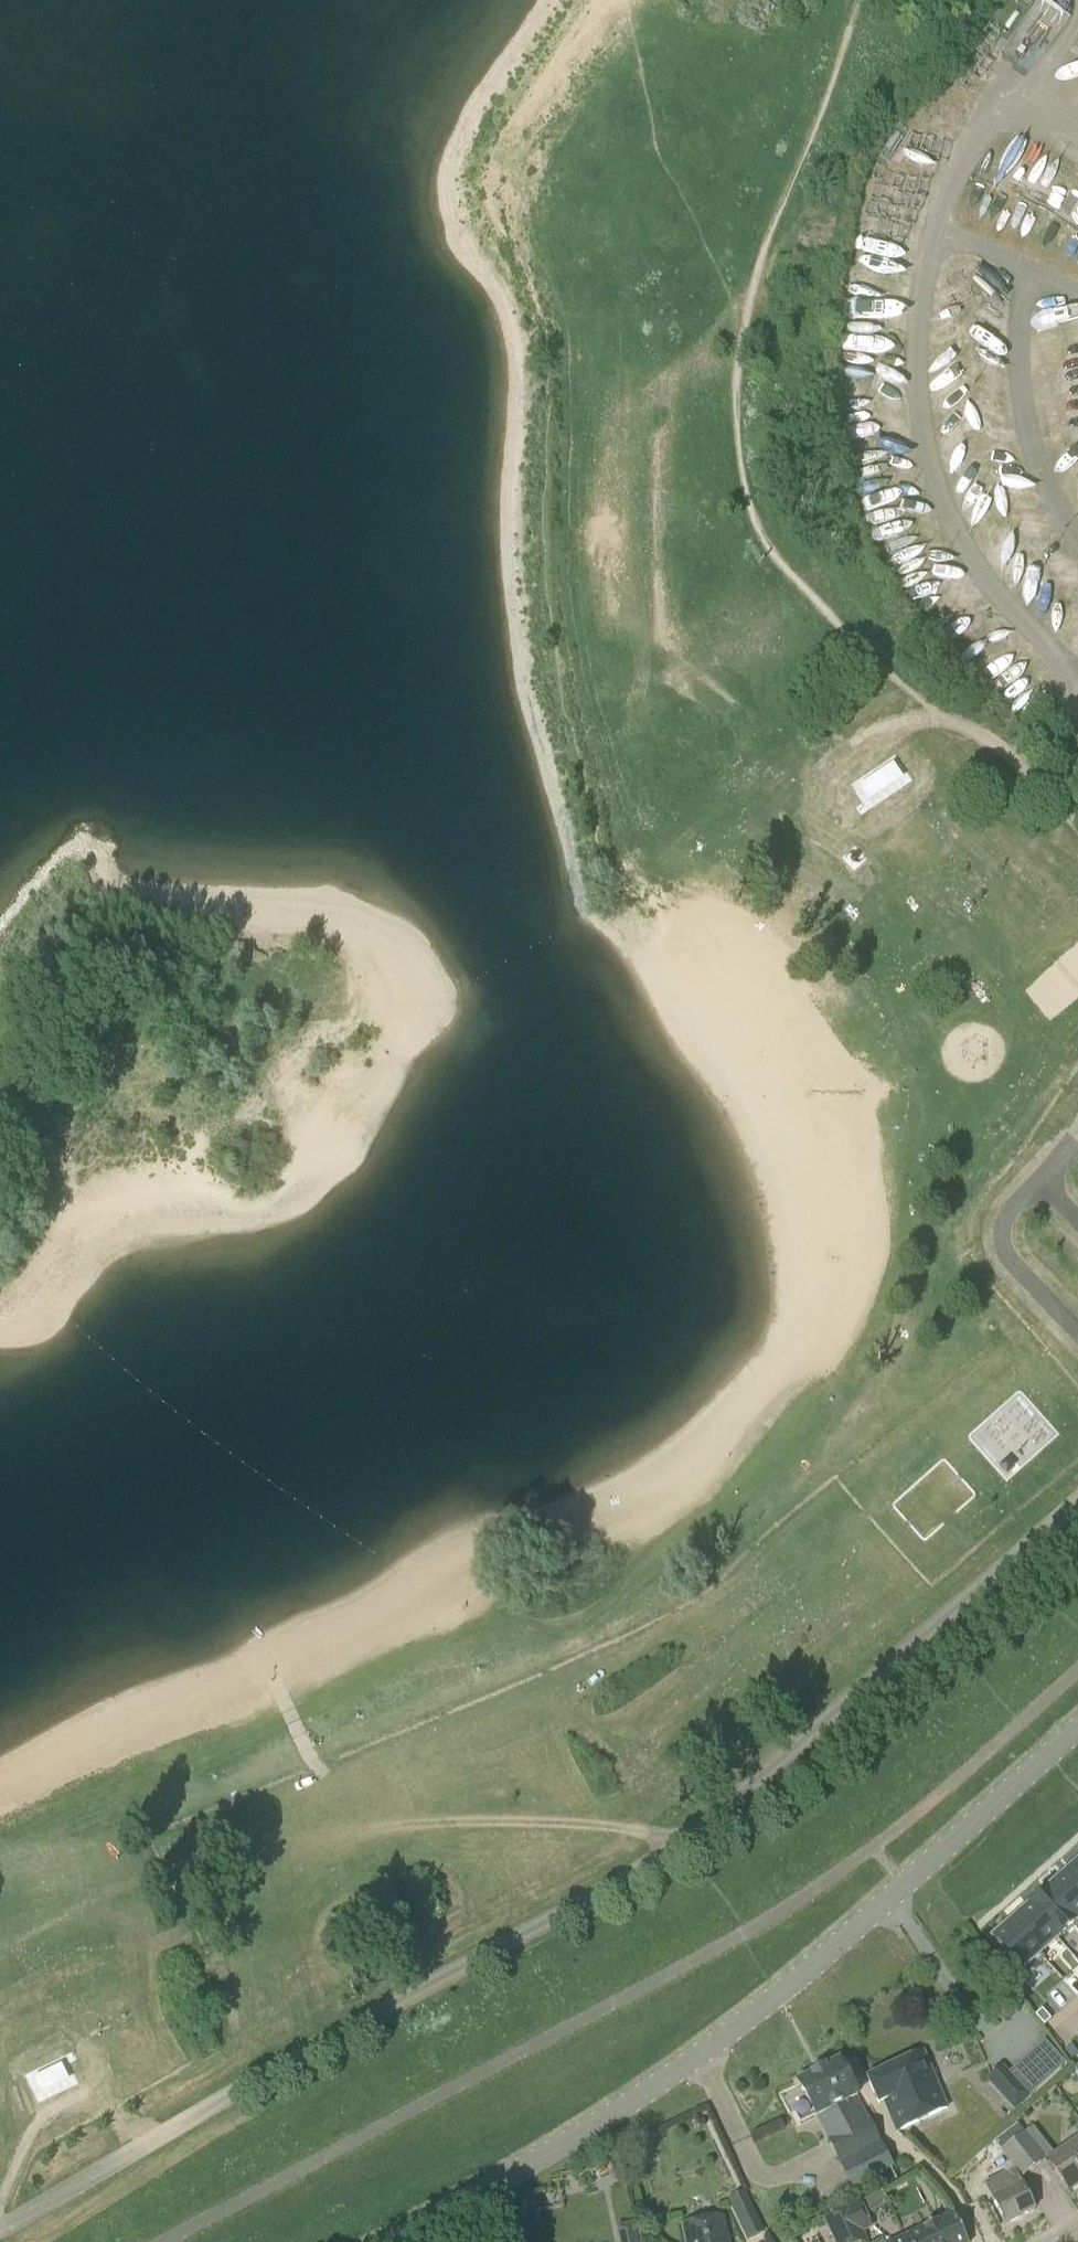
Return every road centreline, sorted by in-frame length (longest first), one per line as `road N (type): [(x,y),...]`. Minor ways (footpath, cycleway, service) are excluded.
road 1 (unclassified): [(387,2241),(599,2125),(693,2061),(1077,1727)]

